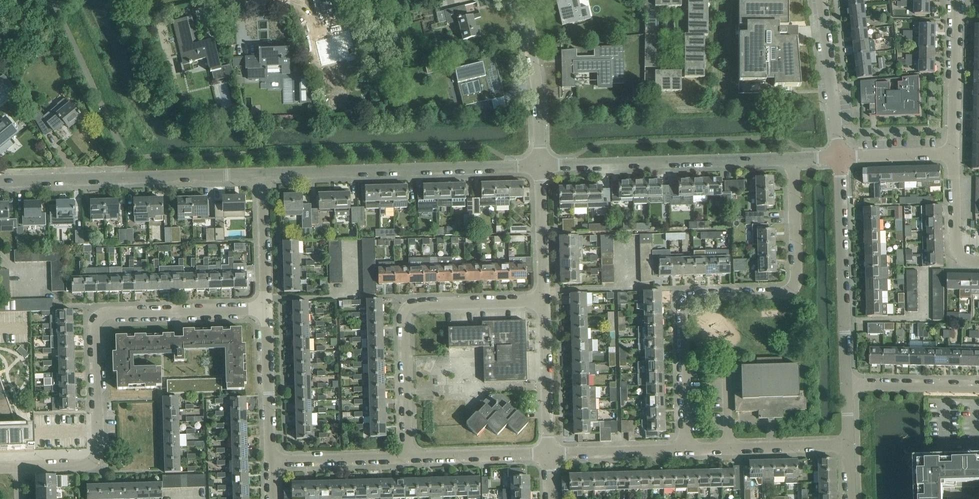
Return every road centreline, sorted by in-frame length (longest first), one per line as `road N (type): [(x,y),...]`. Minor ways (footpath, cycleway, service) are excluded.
road 1 (residential): [(18,468),(94,462),(96,332),(103,315),(267,310)]
road 2 (residential): [(687,449),(689,302),(794,288),(794,159)]
road 3 (residential): [(409,457),(408,310),(545,300)]
road 4 (residential): [(263,174),(541,166)]
road 5 (residential): [(0,181),(263,174)]
road 6 (residential): [(541,166),(794,159)]
road 7 (residential): [(847,386),(840,157)]
road 8 (residential): [(541,166),(536,63),(521,0)]
road 9 (residential): [(687,449),(849,444)]
road 10 (residential): [(840,157),(821,0)]
road 11 (residential): [(545,300),(550,454)]
road 12 (residential): [(957,0),(954,154)]
road 13 (unclassified): [(271,460),(267,310)]
road 14 (residential): [(409,457),(550,454)]
road 15 (residential): [(271,460),(409,457)]
road 16 (residential): [(550,454),(687,449)]
road 17 (unclassified): [(267,310),(263,174)]
road 18 (residential): [(541,166),(545,300)]
road 19 (residential): [(978,387),(847,386)]
road 20 (residential): [(954,154),(955,247),(960,258),(978,263)]

